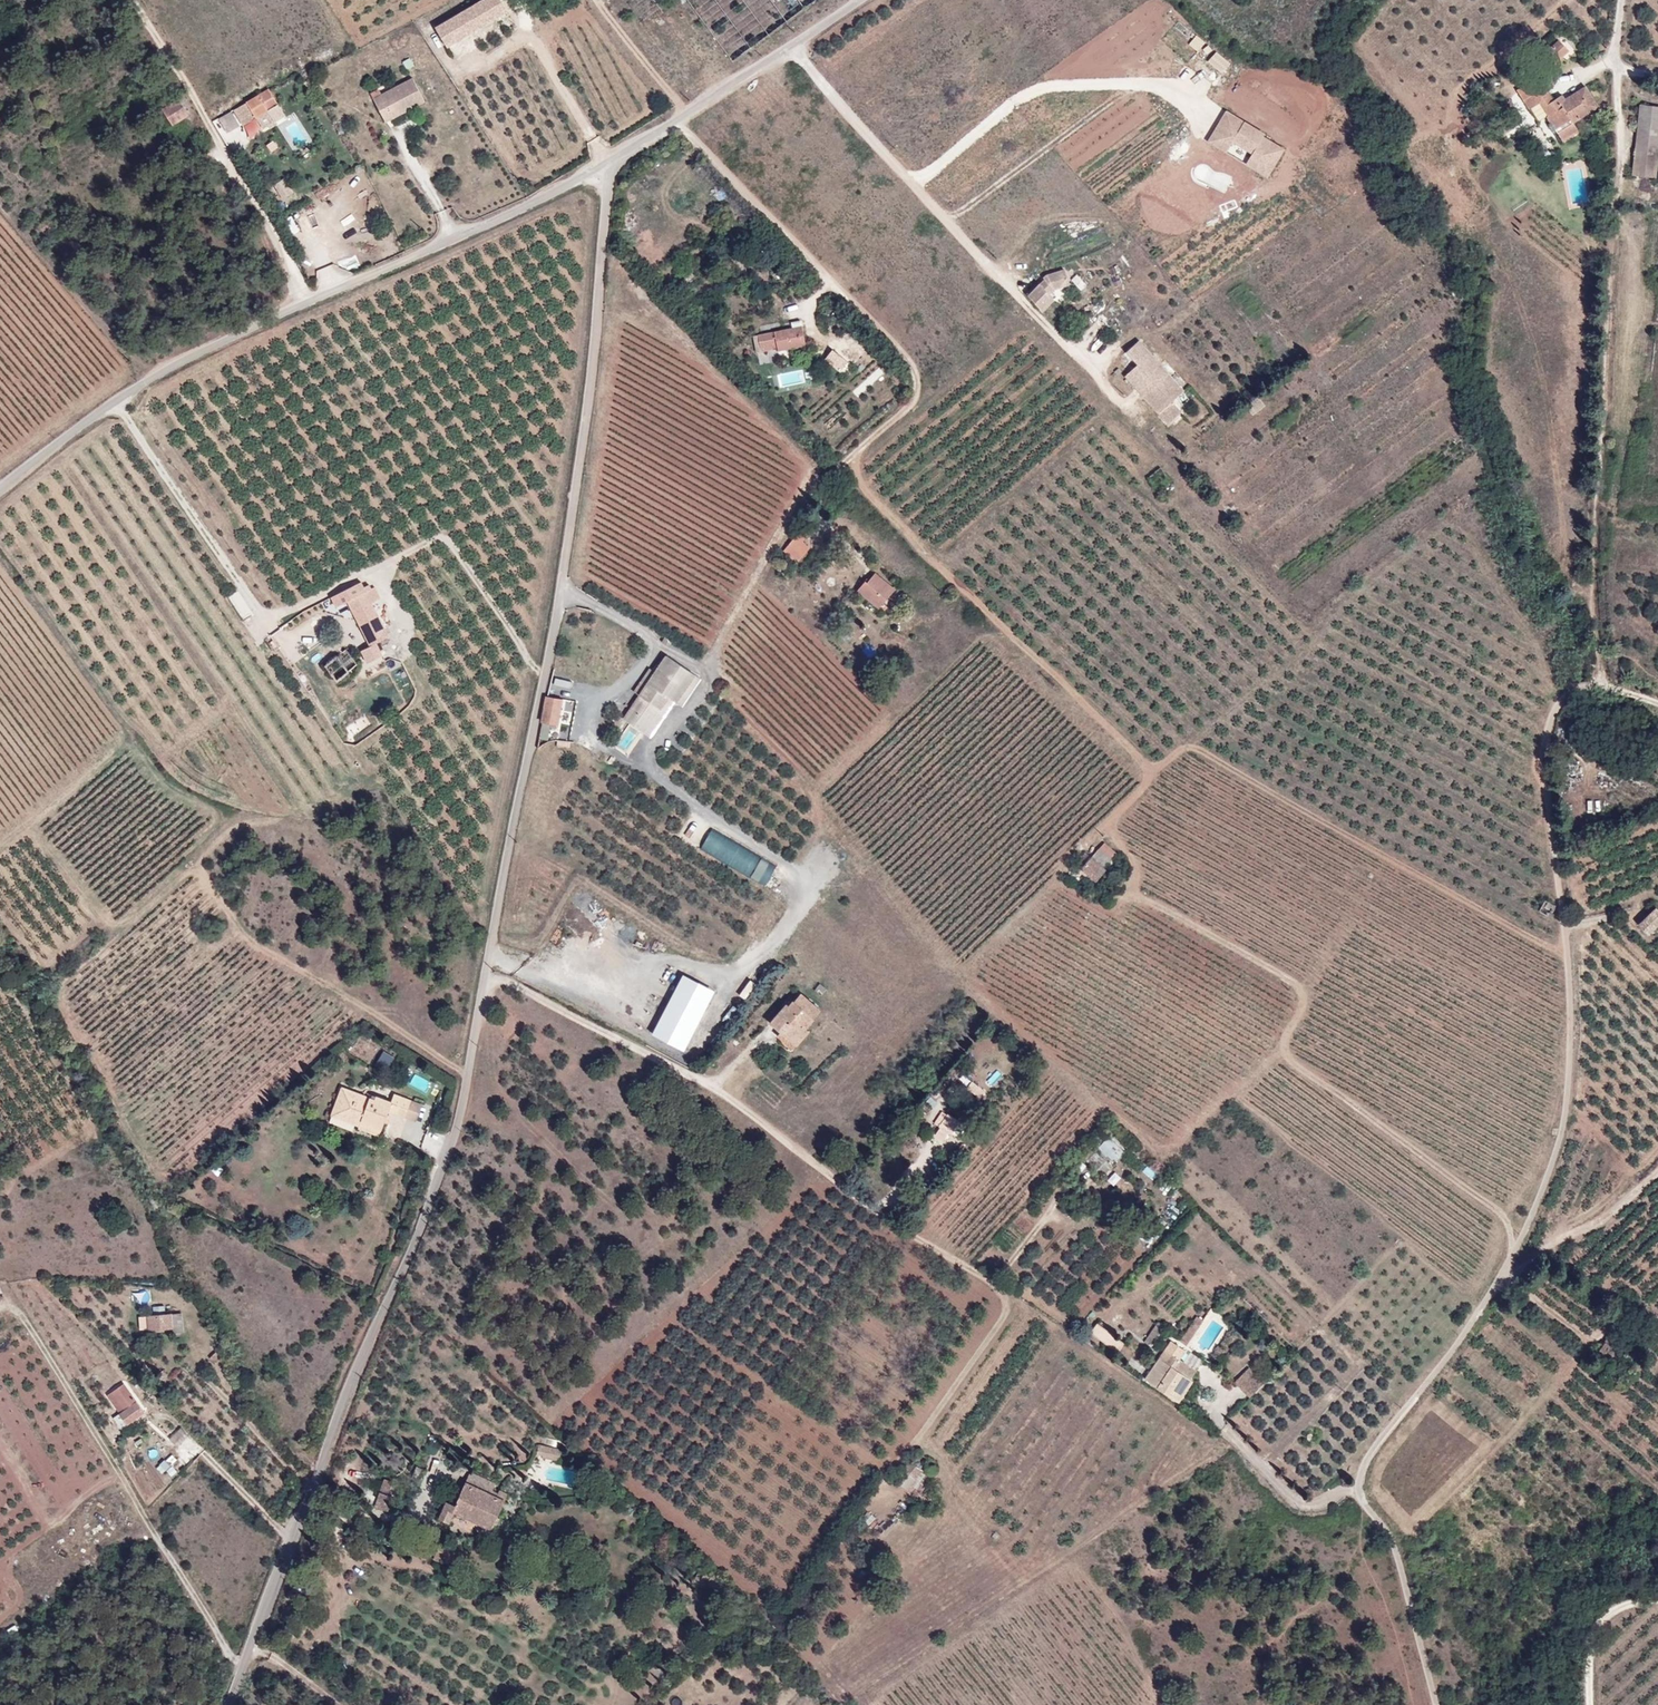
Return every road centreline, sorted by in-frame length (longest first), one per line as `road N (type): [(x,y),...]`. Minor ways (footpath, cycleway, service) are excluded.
road 1 (residential): [(231,1704),(369,1335),(451,1150),(487,981),(500,869),(569,579),(610,156)]
road 2 (unclassified): [(1595,663),(1563,691),(1547,721),(1549,779),(1571,889),(1583,1088),(1562,1166),(1492,1309),(1355,1477),(1352,1499)]
road 3 (track): [(487,981),(505,980),(722,1089),(1007,1295),(1004,1319),(918,1444)]
road 4 (tertiary): [(610,156),(529,204),(170,364),(0,489)]
road 5 (track): [(1595,663),(1593,405),(1614,201),(1627,173),(1617,160),(1616,34)]
road 6 (track): [(1131,894),(1303,988),(1305,1012),(1289,1039),(1297,1062),(1505,1217),(1518,1257)]
road 7 (track): [(241,1673),(19,1309),(0,1315)]
road 8 (track): [(948,218),(1120,94),(1142,88),(1197,119)]
road 9 (residential): [(791,46),(986,260)]
road 10 (unclassified): [(1352,1499),(1405,1584),(1438,1704)]
road 11 (tertiary): [(791,46),(610,156)]
road 12 (residential): [(1233,1432),(1308,1505),(1352,1499)]
road 13 (unclassified): [(1657,1598),(1633,1603),(1596,1631),(1589,1704)]
road 14 (track): [(986,260),(1085,363)]

